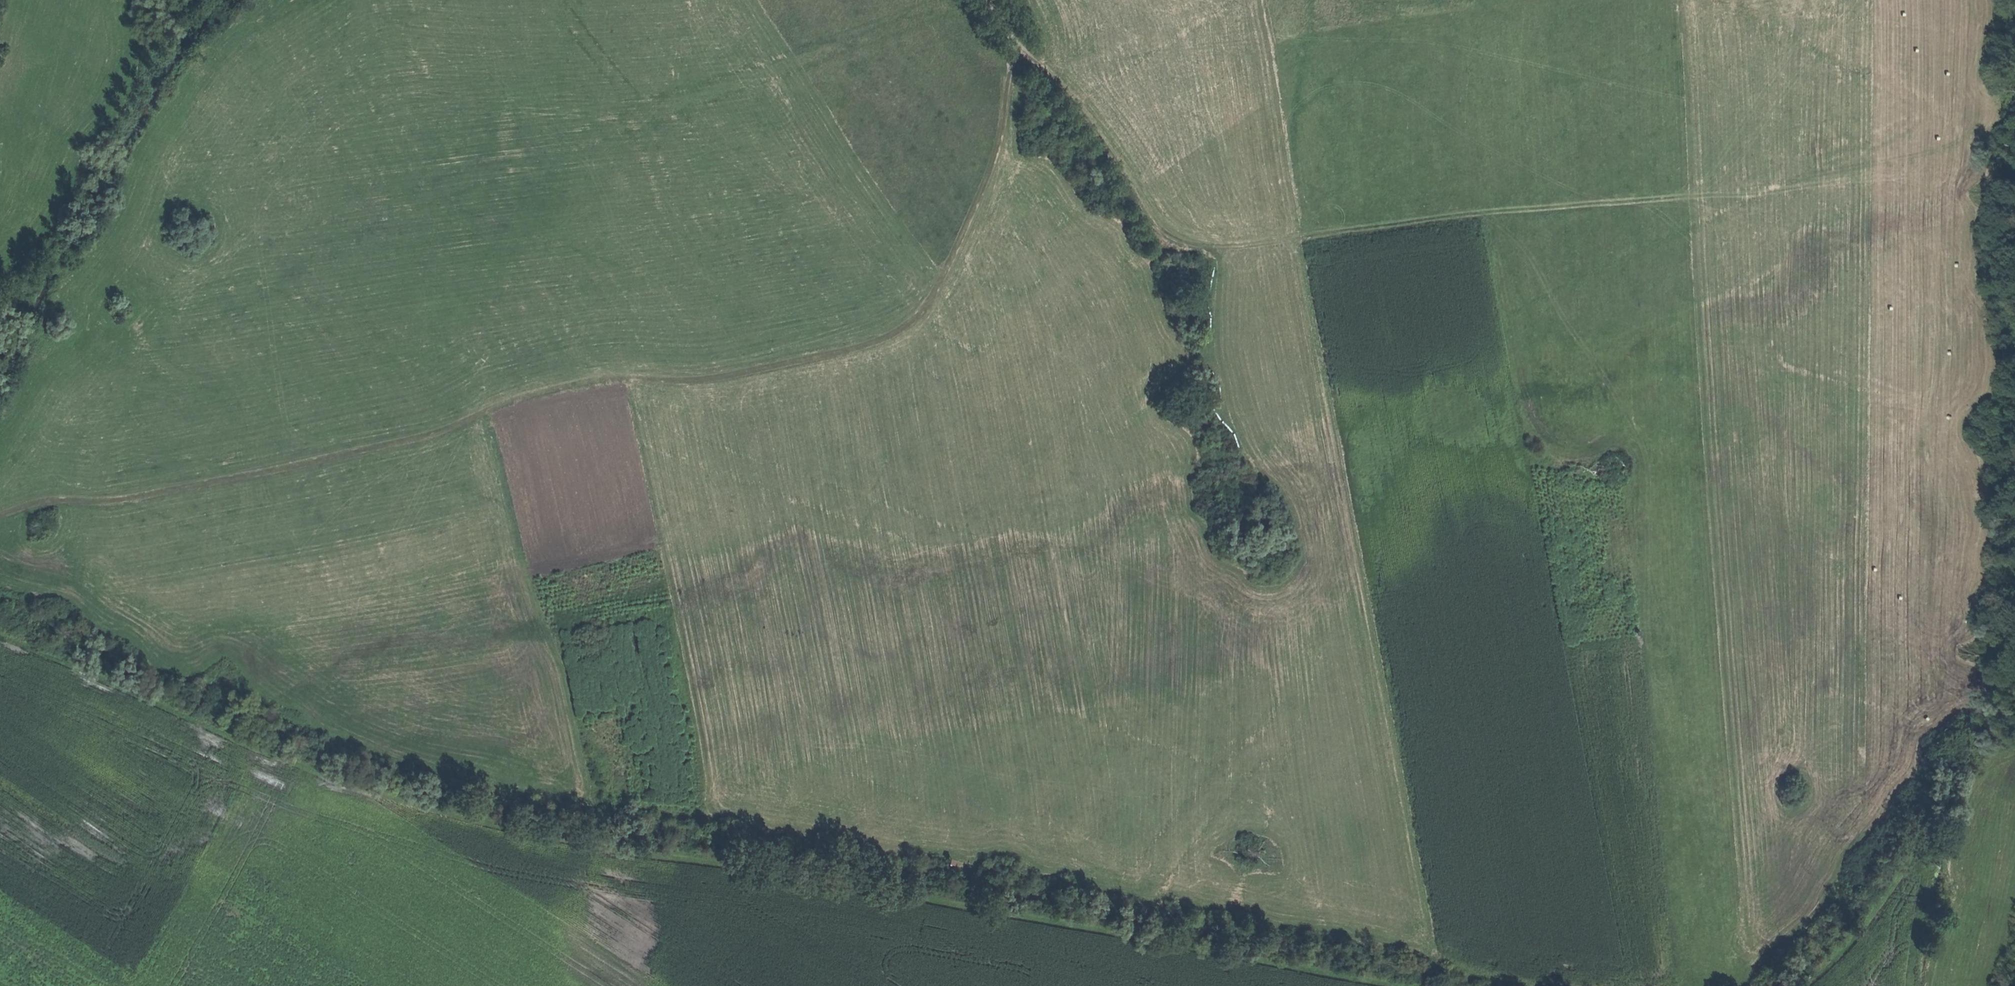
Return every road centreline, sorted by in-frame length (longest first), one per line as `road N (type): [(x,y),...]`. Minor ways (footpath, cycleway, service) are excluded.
road 1 (track): [(0,513),(383,446),(538,394),(622,380),(717,379),(872,342),(934,298),(998,148),(1017,39)]
road 2 (track): [(1221,397),(1215,263),(1152,224),(1055,77),(1017,39)]

